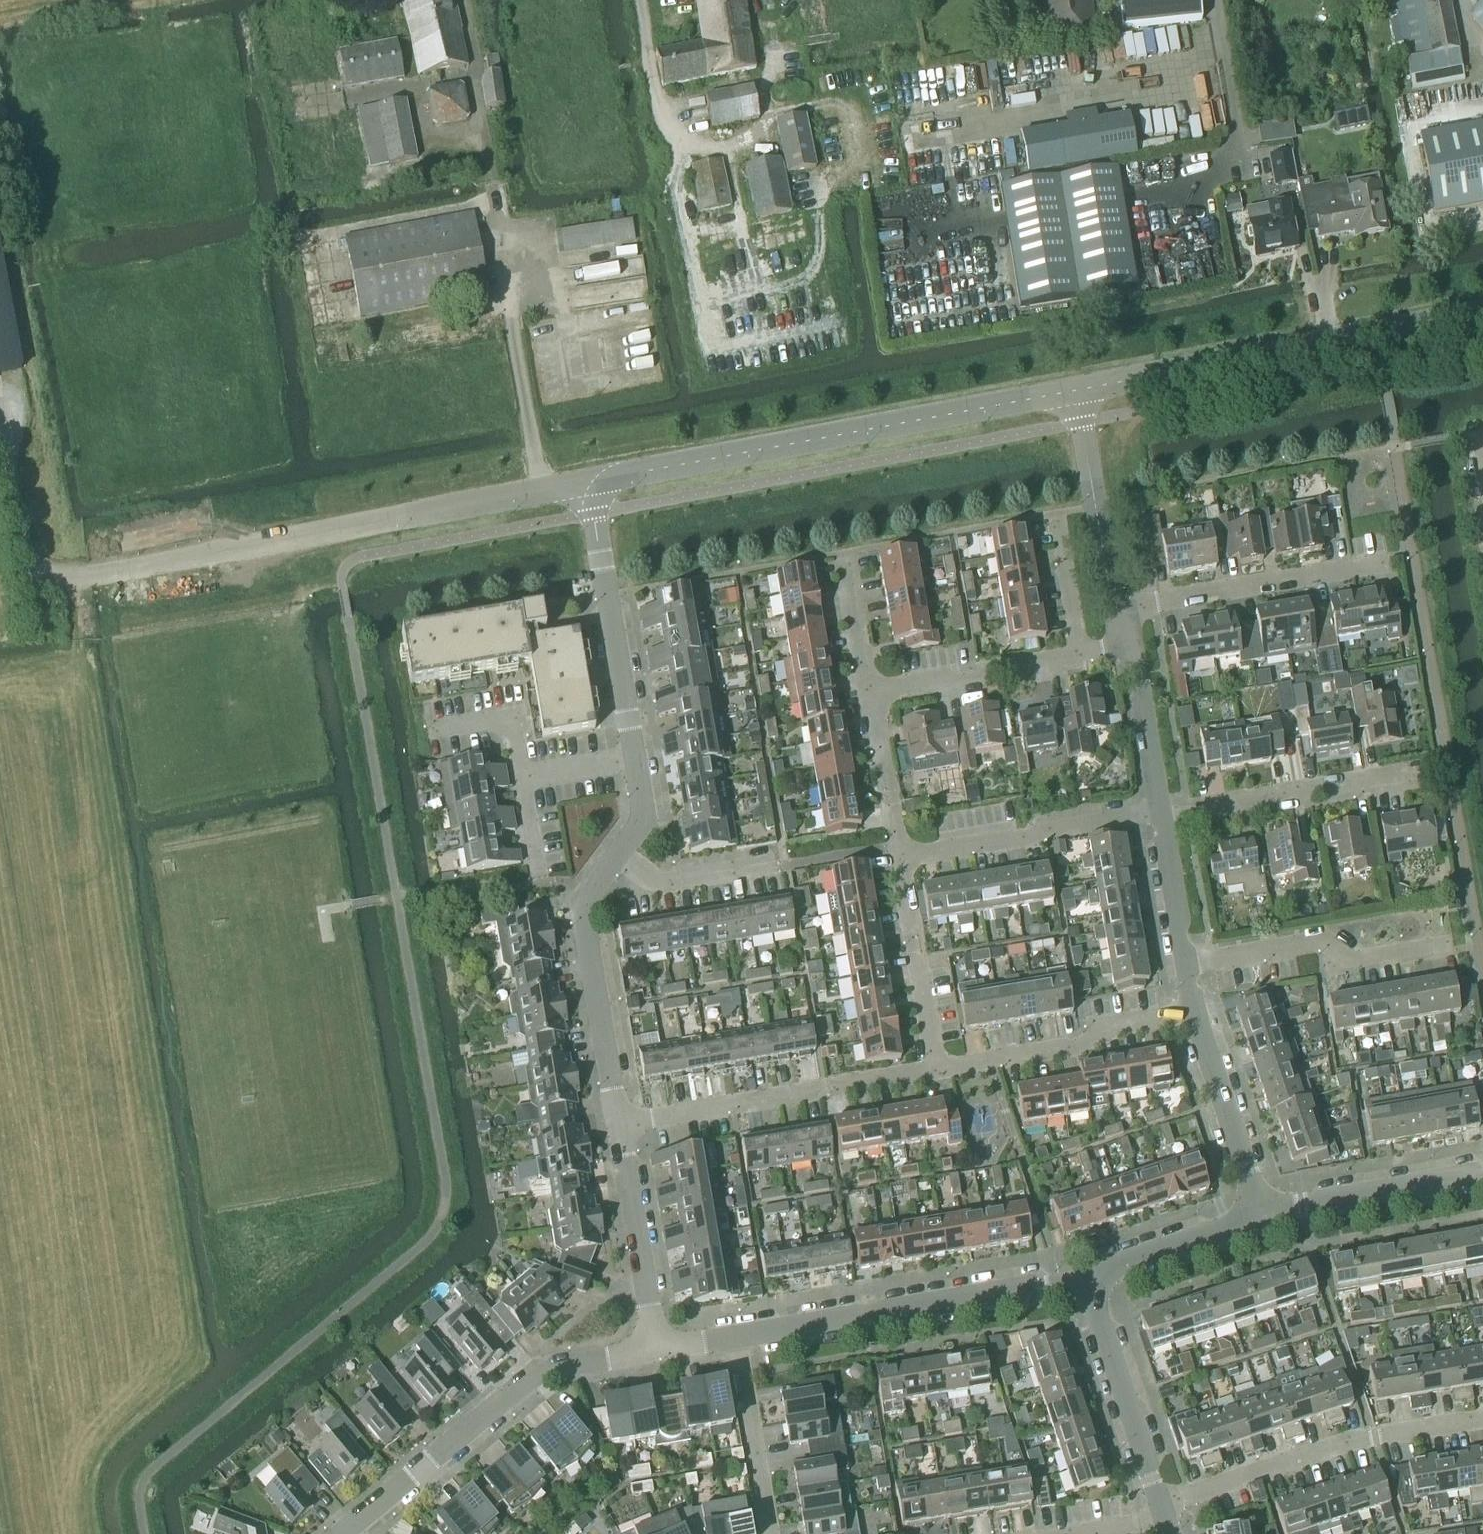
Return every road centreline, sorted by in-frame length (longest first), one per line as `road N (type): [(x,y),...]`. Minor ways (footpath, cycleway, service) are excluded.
road 1 (residential): [(635,760),(585,485),(1074,393)]
road 2 (residential): [(1074,393),(1482,315)]
road 3 (residential): [(346,1533),(548,1371),(658,1348)]
road 4 (residential): [(738,1335),(1085,1278)]
road 5 (residential): [(1162,1513),(1370,1435),(1482,1417)]
road 6 (residential): [(620,1131),(940,1073)]
road 7 (residential): [(1114,606),(1414,558)]
road 8 (residential): [(1155,823),(1450,772)]
road 9 (residential): [(1182,964),(1474,918)]
road 10 (residential): [(940,1073),(1114,1035),(1189,1002)]
road 11 (residential): [(898,854),(1153,812)]
road 12 (residential): [(1162,1513),(1085,1278)]
road 13 (residential): [(620,1131),(581,905)]
road 14 (residential): [(1262,1217),(1189,1002)]
road 15 (residential): [(1262,1217),(1482,1172)]
road 16 (residential): [(940,1073),(898,854)]
road 17 (residential): [(658,1348),(620,1131)]
road 18 (residential): [(1114,606),(1074,393)]
road 19 (residential): [(1082,654),(871,694)]
road 20 (residential): [(581,905),(785,872)]
road 21 (residential): [(771,1533),(738,1335)]
road 22 (residential): [(1085,1278),(1262,1217)]
road 23 (residential): [(1153,812),(1122,646)]
road 24 (residential): [(581,905),(635,837),(635,760)]
road 25 (residential): [(898,854),(871,694)]
road 26 (residential): [(871,694),(844,552)]
road 27 (residential): [(1182,964),(1155,823)]
road 28 (residential): [(1057,514),(1082,654)]
road 29 (residential): [(522,780),(513,722),(432,736)]

